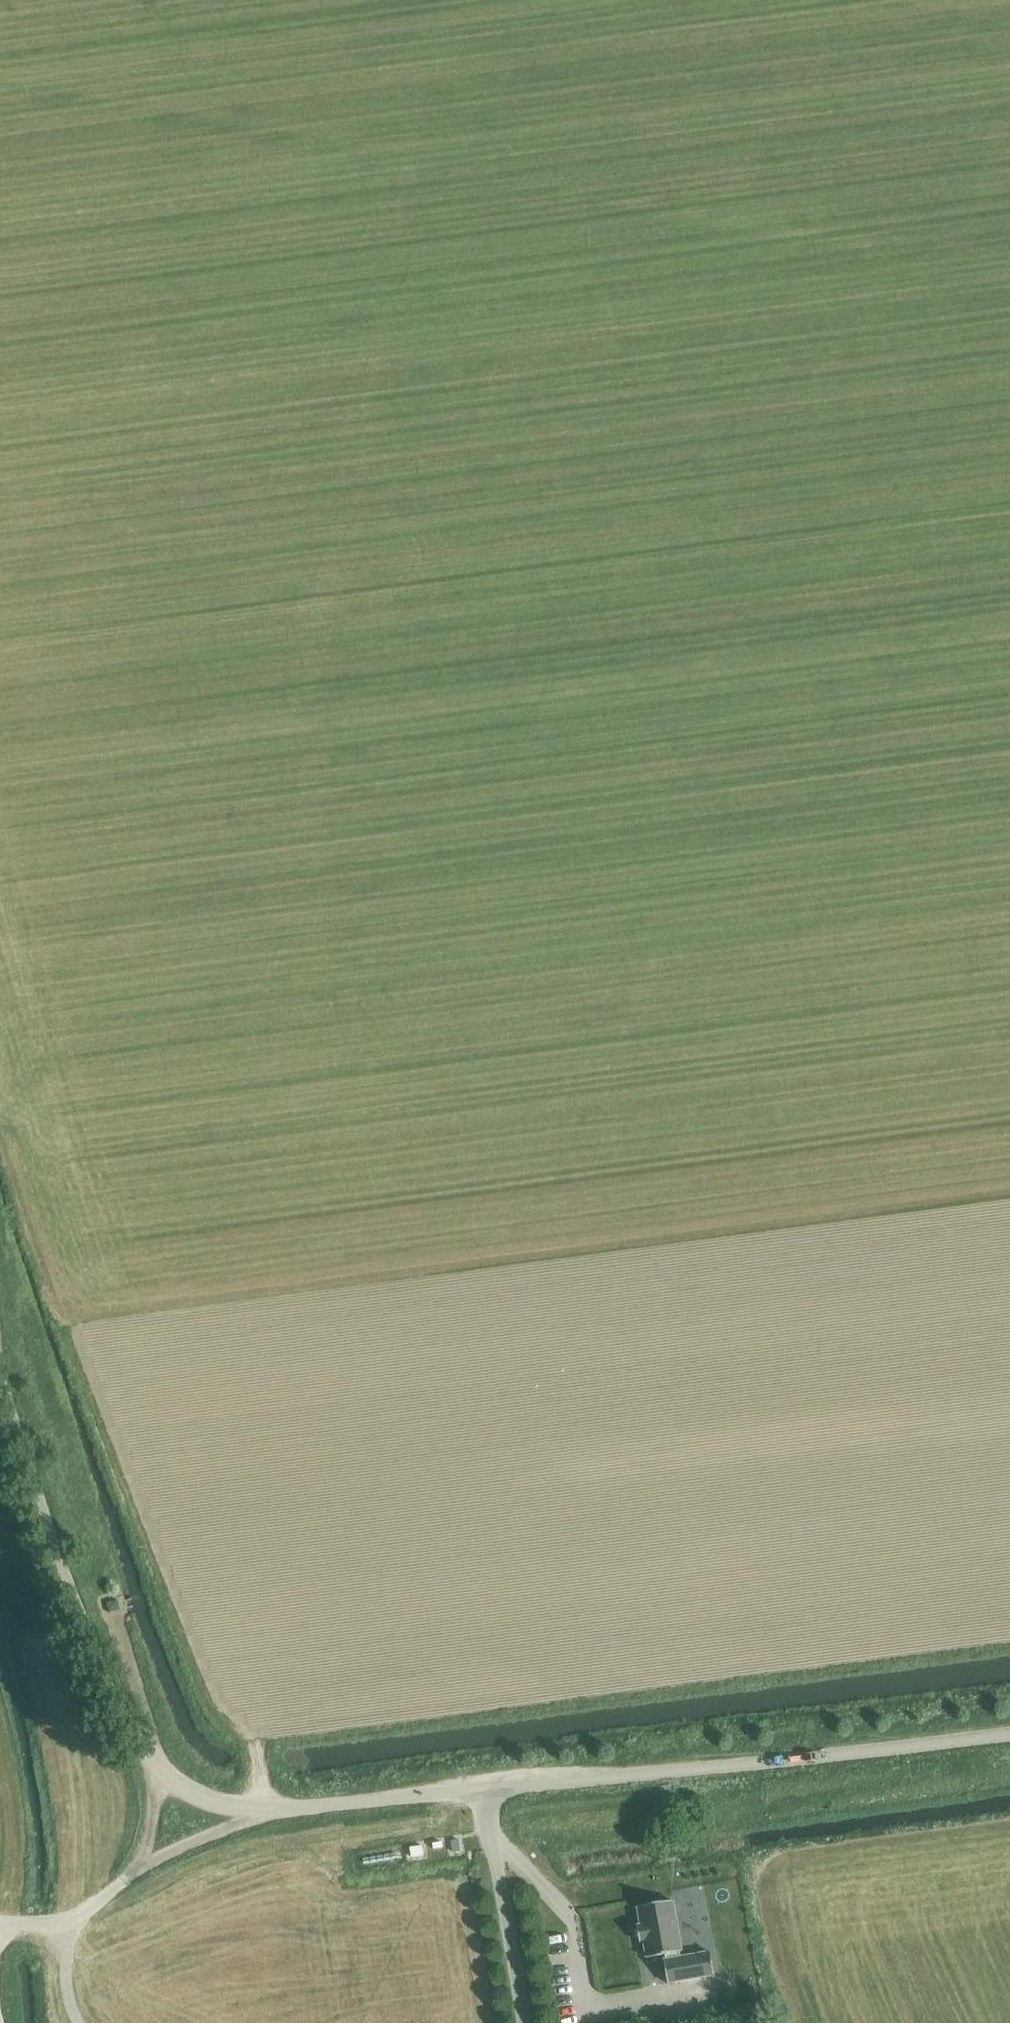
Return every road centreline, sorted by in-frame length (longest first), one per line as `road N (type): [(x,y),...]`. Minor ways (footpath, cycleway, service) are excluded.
road 1 (unclassified): [(1009,1734),(268,1810),(203,1798),(157,1765),(114,1696),(0,1379)]
road 2 (track): [(128,1878),(67,1922),(67,1982),(80,2022)]
road 3 (track): [(140,1869),(268,1810)]

